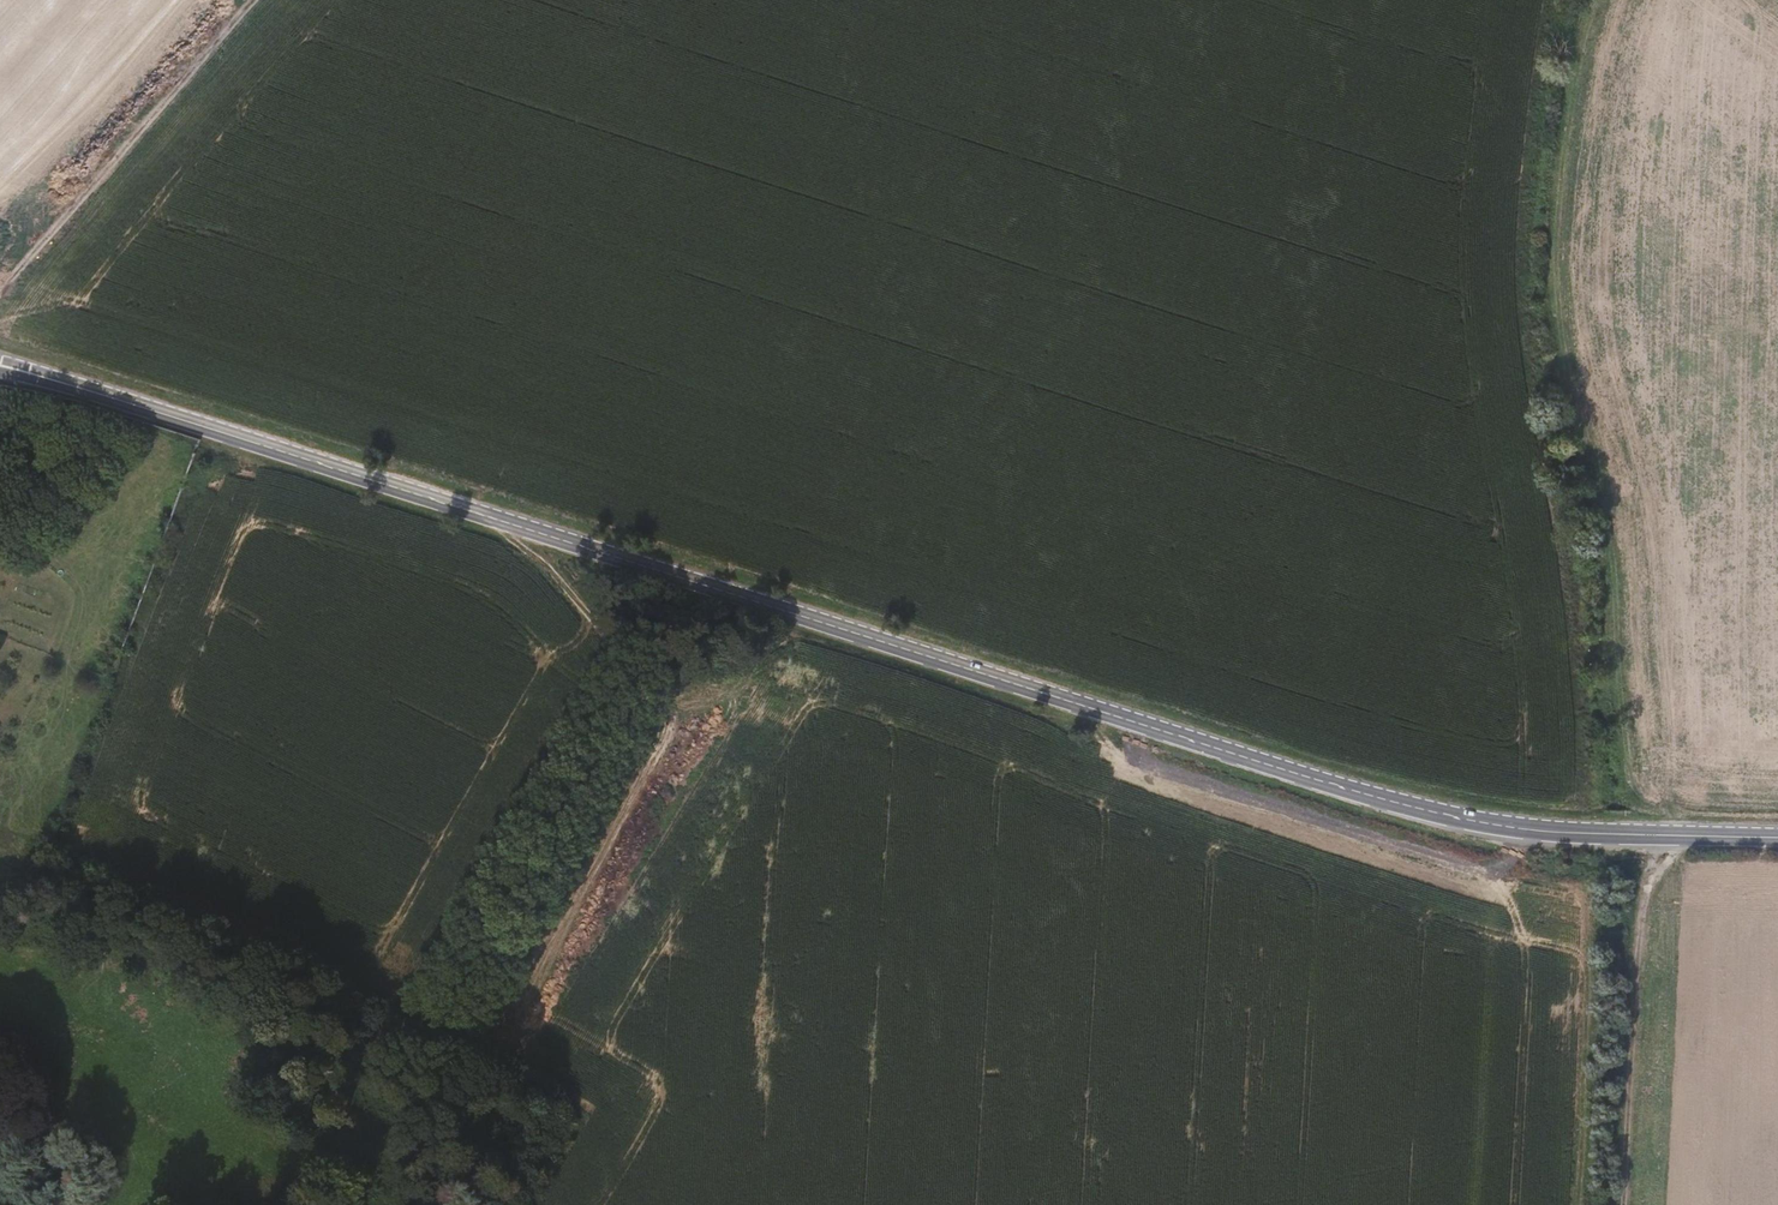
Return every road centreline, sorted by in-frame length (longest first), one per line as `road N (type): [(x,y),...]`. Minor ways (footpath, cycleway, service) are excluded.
road 1 (tertiary): [(22,371),(1428,811),(1536,831),(1777,837)]
road 2 (track): [(1671,836),(1640,901),(1625,1204)]

